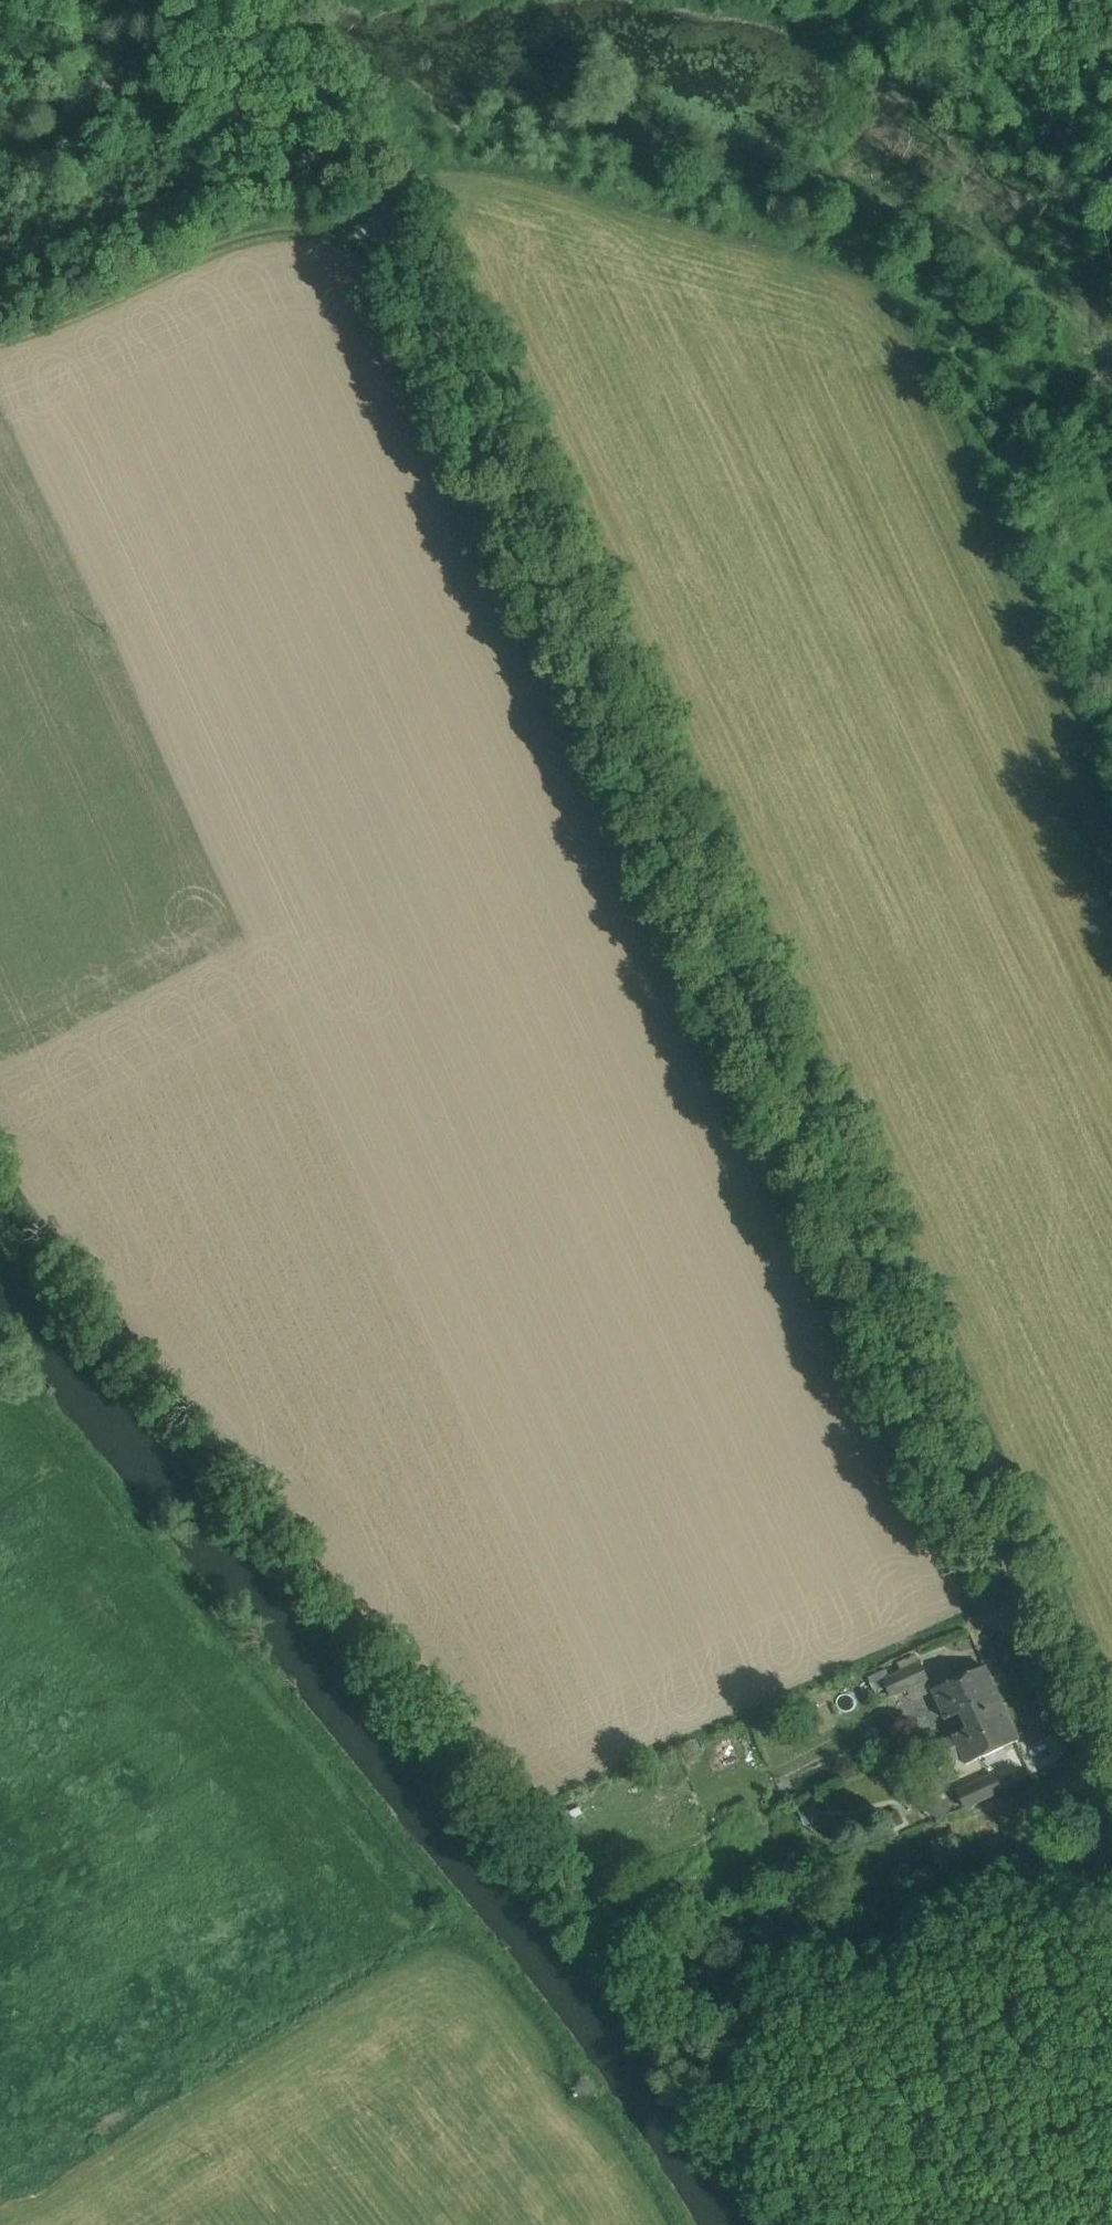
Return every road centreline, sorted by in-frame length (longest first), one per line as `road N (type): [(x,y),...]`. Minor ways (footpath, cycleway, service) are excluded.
road 1 (unclassified): [(1111,1818),(292,0)]

